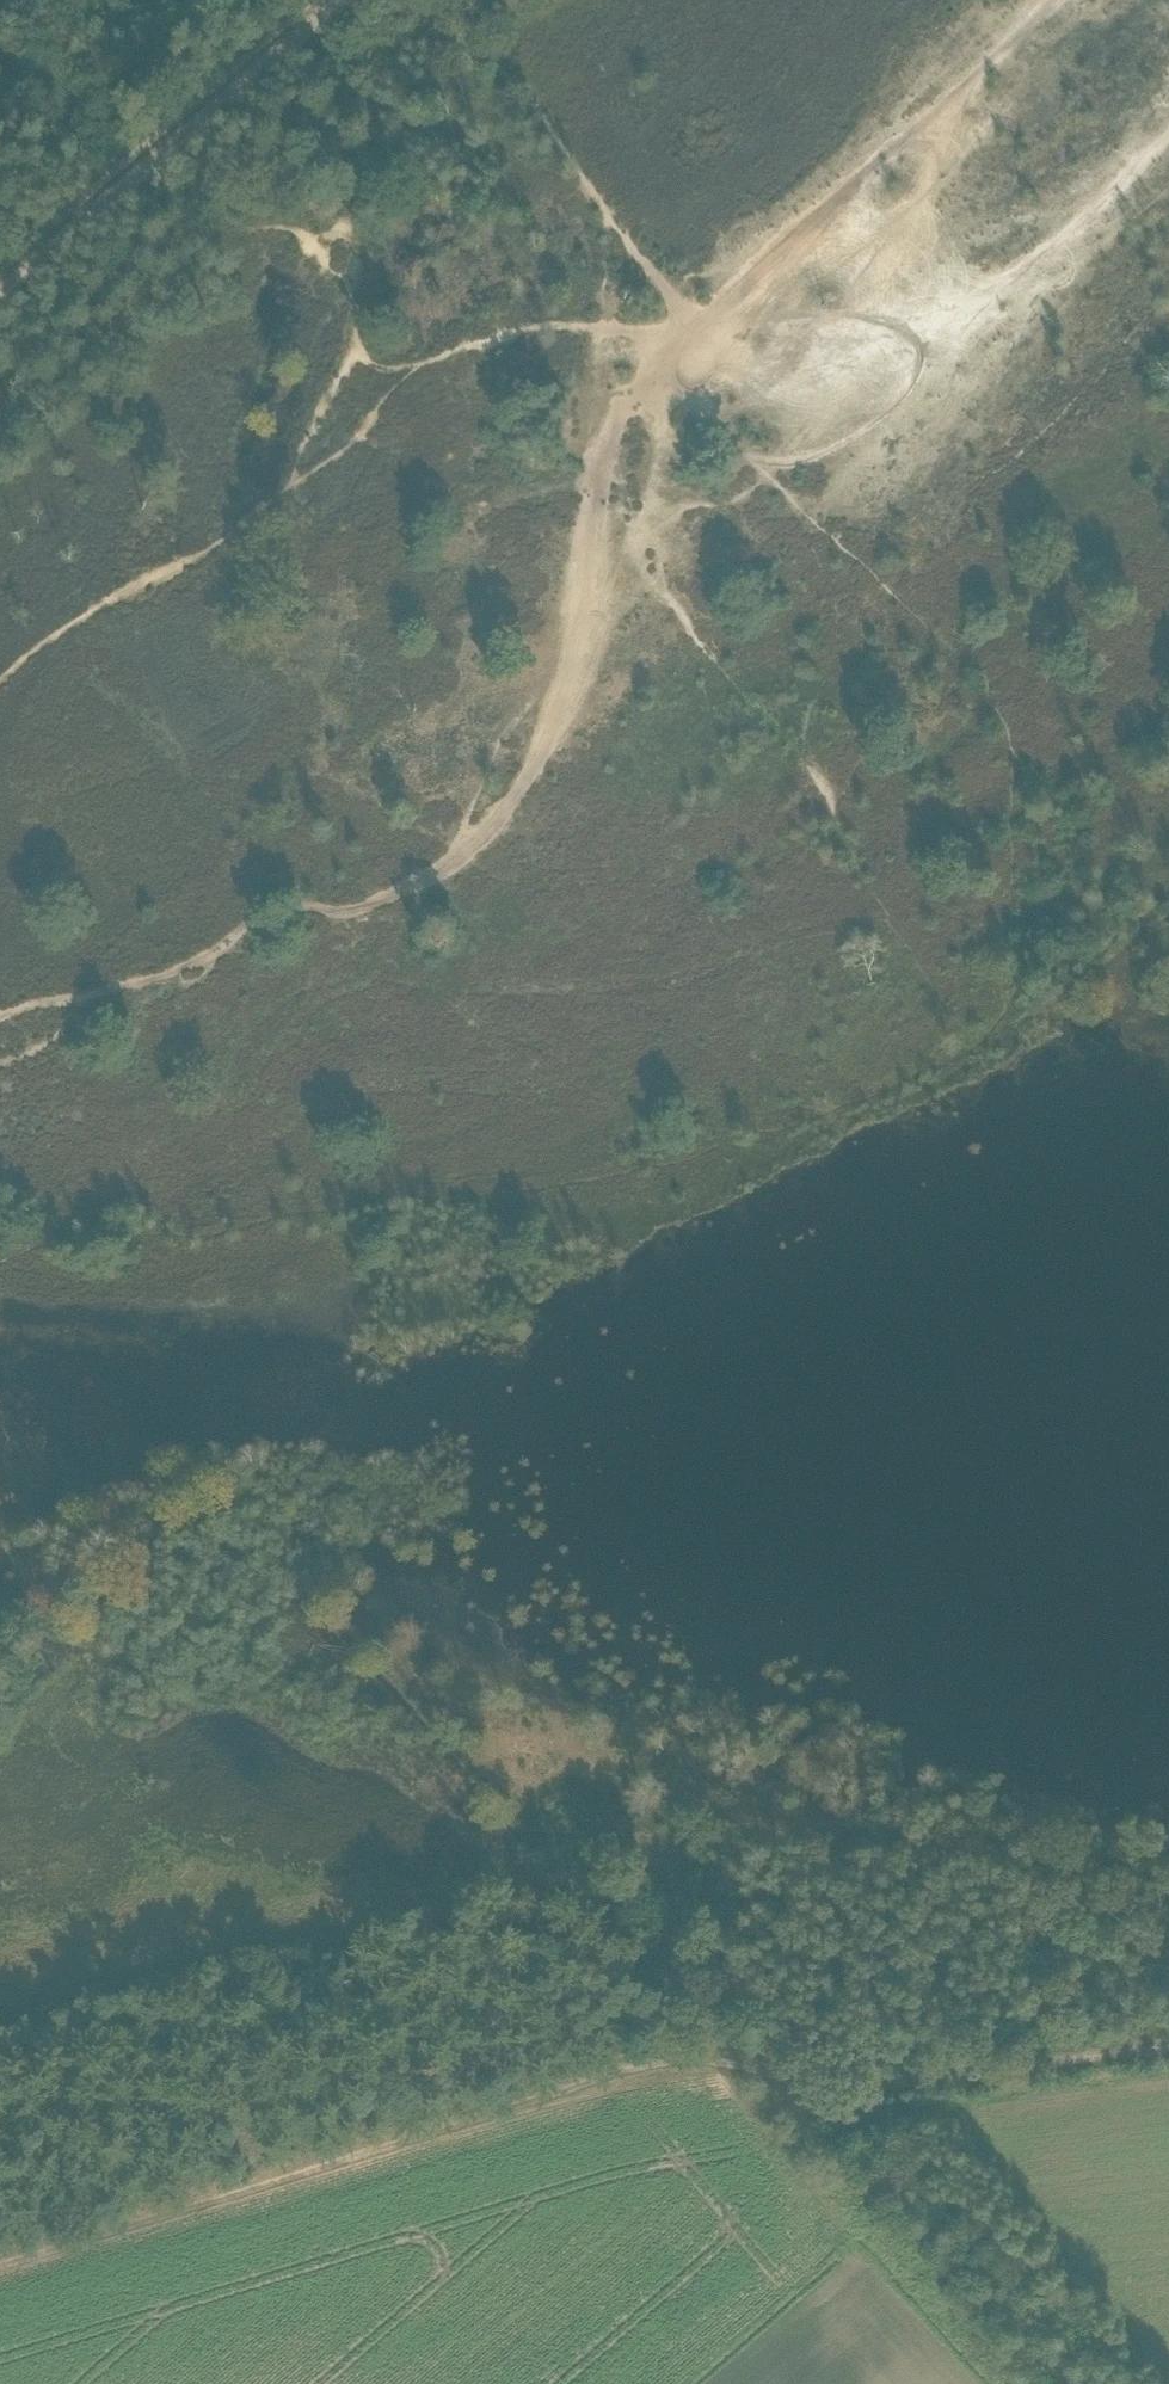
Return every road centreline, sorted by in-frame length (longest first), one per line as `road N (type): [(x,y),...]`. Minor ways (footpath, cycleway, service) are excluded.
road 1 (track): [(0,2262),(691,2057),(785,2085),(854,2094),(1168,2048)]
road 2 (track): [(1168,137),(994,314),(763,476)]
road 3 (track): [(358,0),(0,309)]

